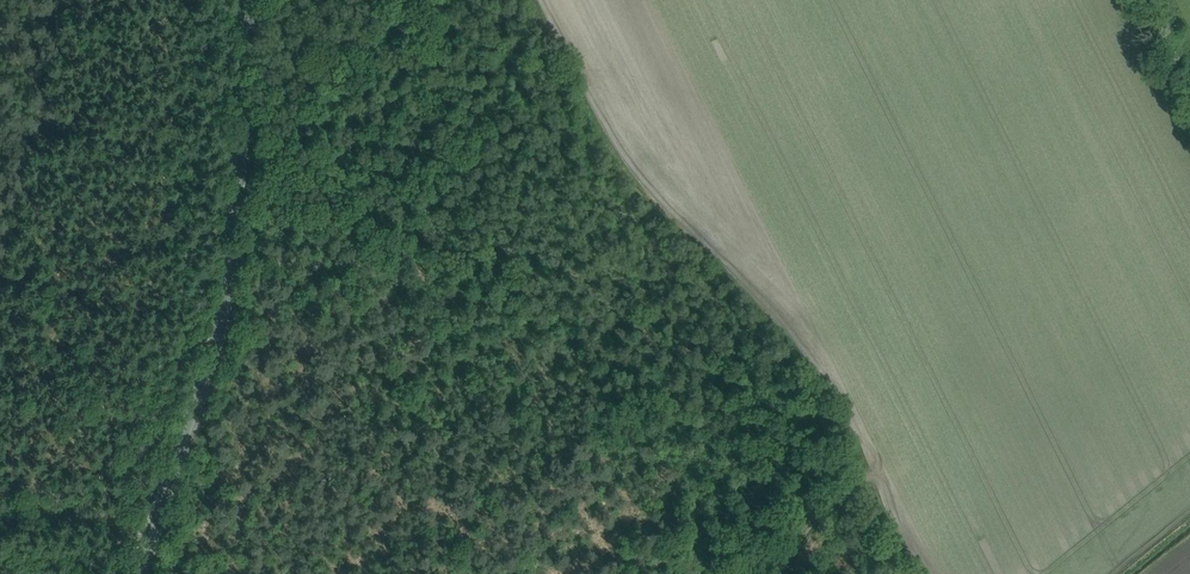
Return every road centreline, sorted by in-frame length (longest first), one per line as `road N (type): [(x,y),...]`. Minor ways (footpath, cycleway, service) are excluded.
road 1 (secondary): [(146,573),(209,389),(230,288),(254,0)]
road 2 (track): [(853,487),(791,539),(773,573)]

